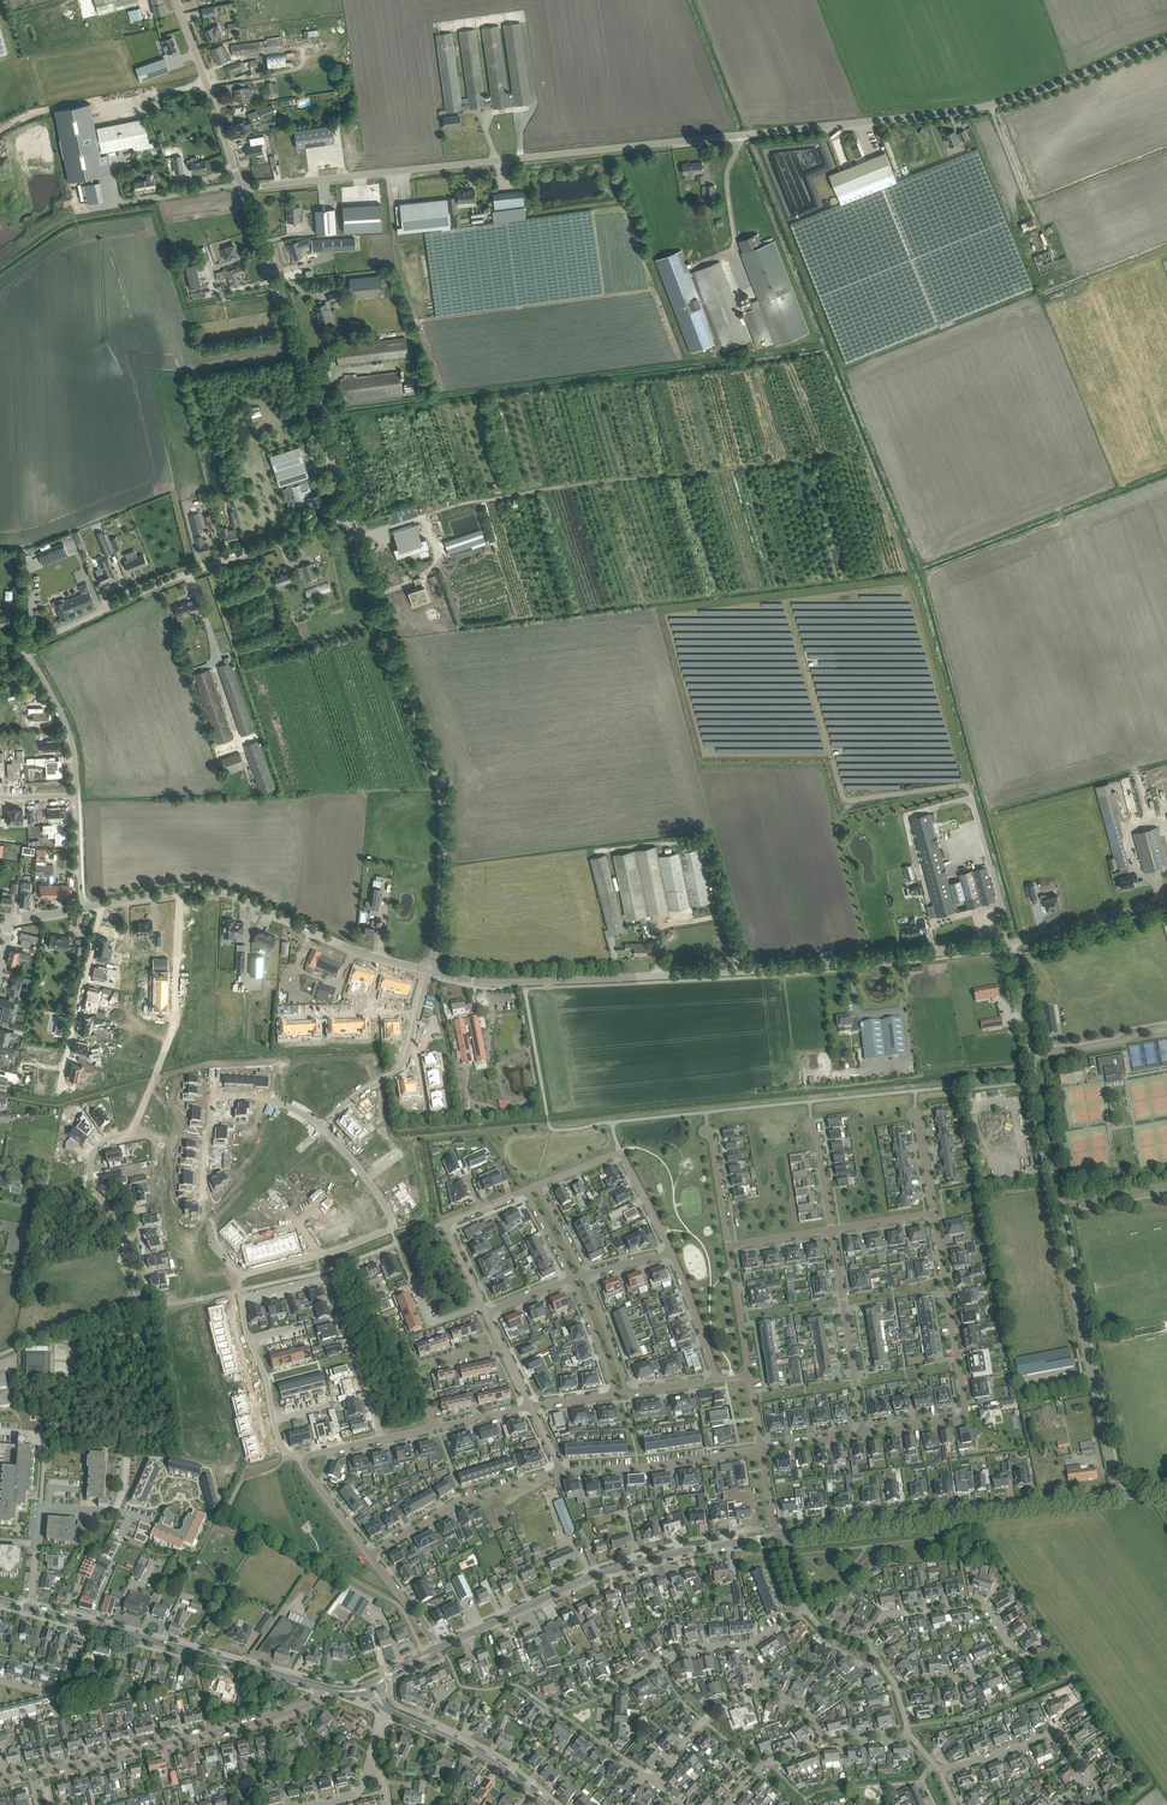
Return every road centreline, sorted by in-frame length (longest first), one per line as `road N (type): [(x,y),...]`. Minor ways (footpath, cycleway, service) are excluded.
road 1 (unclassified): [(243,189),(975,108),(1166,41)]
road 2 (unclassified): [(431,971),(497,983),(810,968),(1012,943)]
road 3 (unclassified): [(77,795),(71,742),(28,656),(35,644),(172,579),(352,519)]
road 4 (residential): [(135,1313),(125,1259),(133,1237),(98,1194),(90,1161),(98,1146),(131,1132),(156,1076),(174,1022),(182,890)]
road 5 (unclassified): [(431,971),(442,908),(442,791),(352,519)]
road 6 (tertiary): [(436,1649),(592,1575),(776,1538)]
road 7 (unclassified): [(352,519),(243,189)]
road 8 (tertiary): [(786,1537),(1117,1497)]
road 9 (residential): [(897,1688),(962,1679),(1016,1655),(980,1598),(891,1613),(869,1646)]
road 10 (residential): [(864,1434),(964,1415),(934,1213)]
road 11 (tertiary): [(30,1608),(323,1687)]
road 12 (unclassified): [(1117,1497),(1057,1204)]
road 13 (residential): [(381,1439),(330,1282),(252,1297),(243,1311),(250,1339)]
road 14 (unclassified): [(182,890),(227,895),(361,952),(430,971)]
road 15 (residential): [(1058,1804),(1089,1773),(1058,1731),(939,1771)]
road 16 (residential): [(246,1726),(30,1774)]
road 17 (residential): [(369,1555),(463,1500),(558,1471)]
road 18 (residential): [(831,1229),(864,1434)]
road 19 (residential): [(558,1471),(761,1449)]
road 20 (unclassified): [(243,189),(174,0)]
road 21 (residential): [(537,1185),(620,1154),(671,1253)]
road 22 (residential): [(98,905),(58,1096)]
road 23 (residential): [(482,1306),(447,1226),(526,1190)]
road 24 (residential): [(210,1115),(206,1206),(235,1277)]
road 25 (unclassified): [(1012,943),(1166,900)]
road 26 (residential): [(38,1545),(41,1507),(155,1522)]
road 27 (residential): [(501,1345),(418,1366),(435,1428)]
road 28 (unclassified): [(1057,1204),(1031,1058)]
road 29 (residential): [(609,1687),(674,1653),(746,1643)]
road 30 (residential): [(653,1782),(721,1705),(761,1690)]
road 31 (residential): [(0,1356),(51,1332),(135,1313)]
road 32 (unclassified): [(1166,1026),(1031,1058)]
road 33 (tertiary): [(510,1773),(387,1709)]
road 34 (residential): [(418,1012),(282,1018)]
road 35 (residential): [(671,1253),(716,1381)]
road 36 (residential): [(321,1256),(395,1227),(367,1179)]
road 37 (residential): [(749,1378),(728,1245)]
road 38 (residential): [(628,1392),(584,1275)]
road 39 (residential): [(612,1395),(573,1279)]
road 40 (residential): [(727,1804),(753,1772),(826,1742)]

